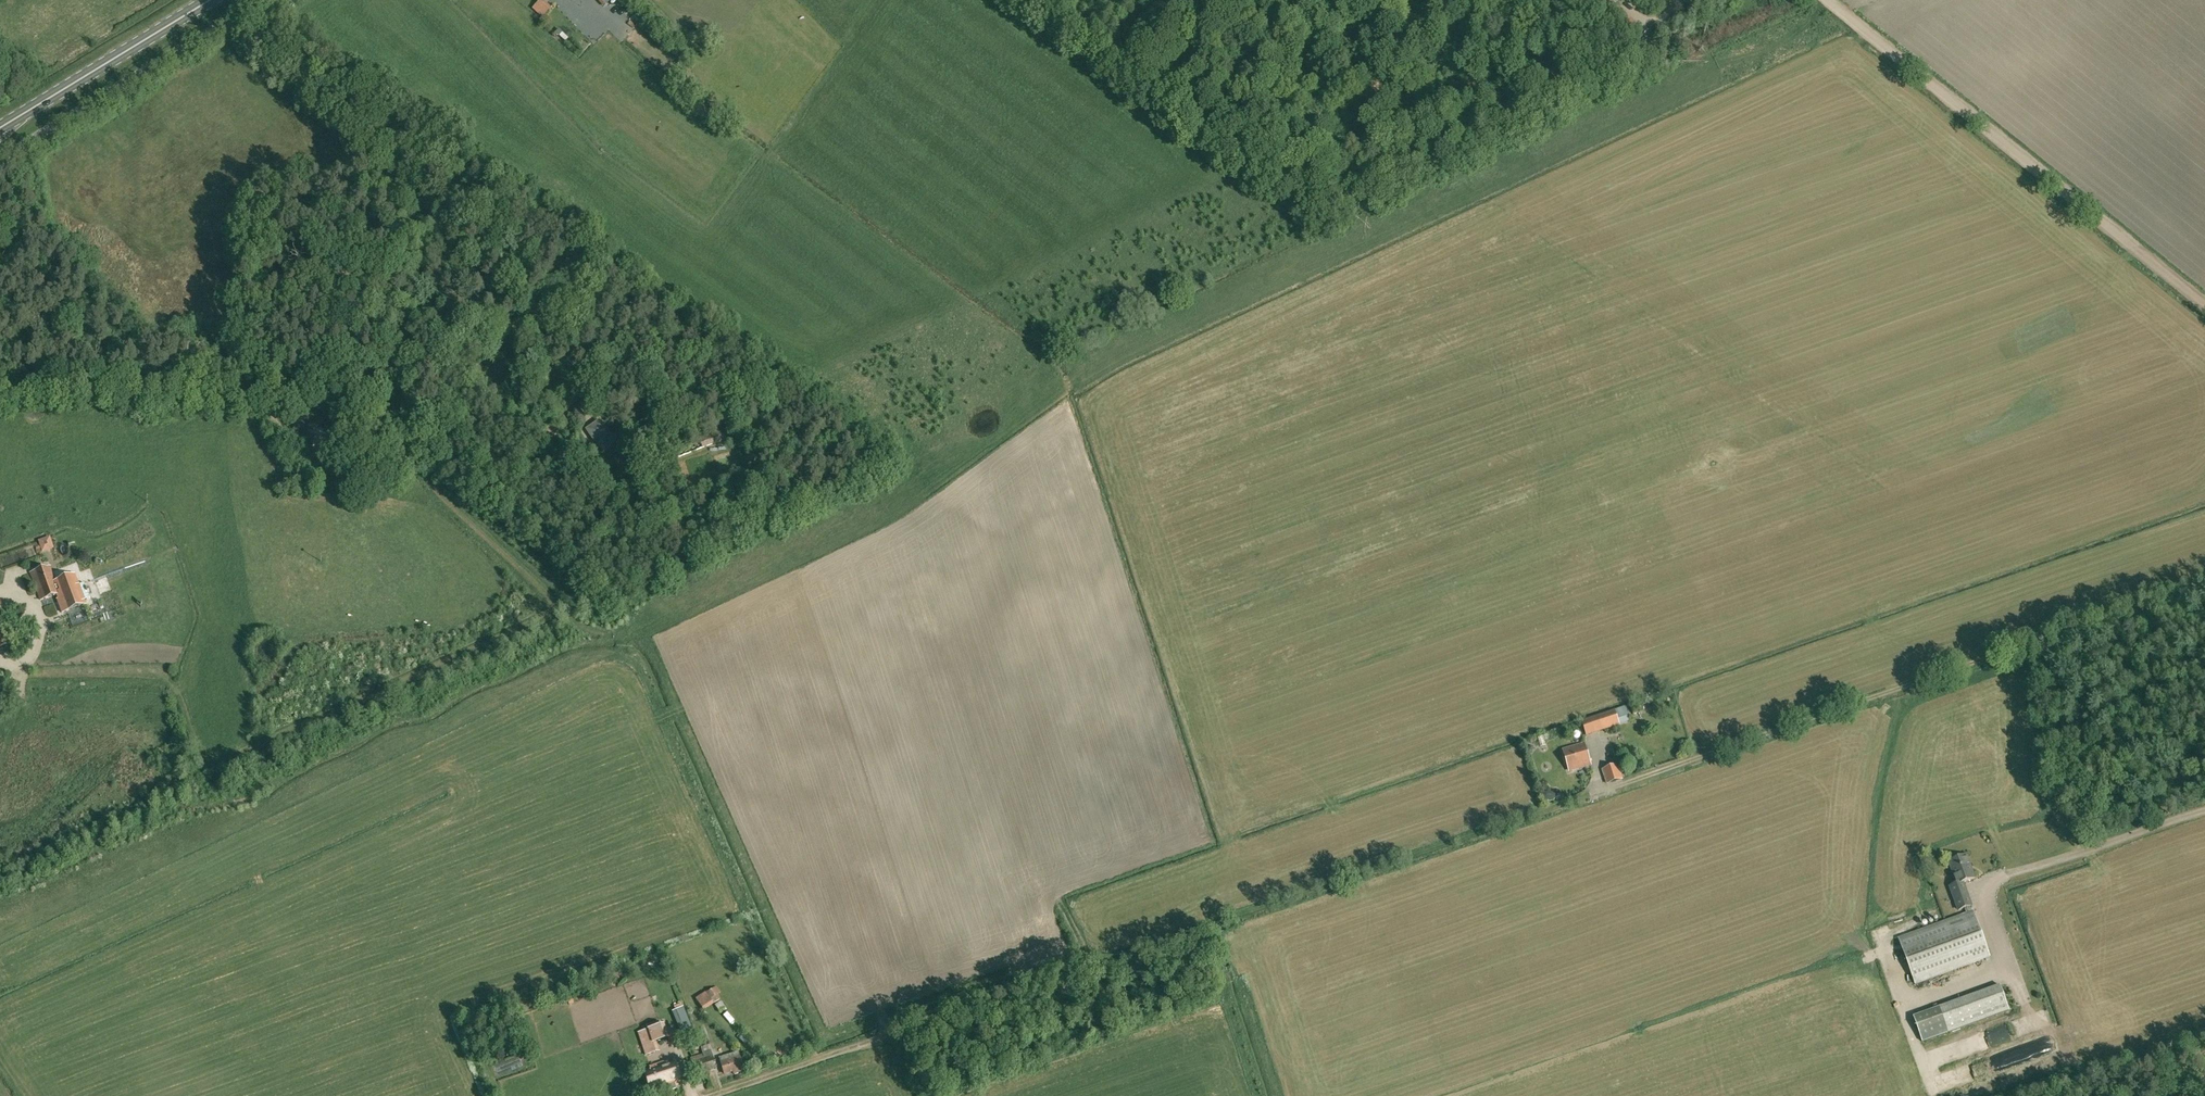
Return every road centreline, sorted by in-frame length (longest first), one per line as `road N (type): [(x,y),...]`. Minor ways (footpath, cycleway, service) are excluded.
road 1 (track): [(2204,576),(1691,752)]
road 2 (track): [(2204,305),(1826,0)]
road 3 (track): [(513,331),(508,270),(482,220),(236,15),(227,47)]
road 4 (track): [(18,698),(154,697),(177,682),(202,613),(168,513),(148,500)]
road 5 (track): [(0,387),(277,389),(363,381)]
road 6 (track): [(676,701),(645,636),(590,629),(571,618),(427,480)]
road 7 (unclassified): [(0,159),(260,0)]
road 8 (secondary): [(0,129),(212,0)]
road 9 (track): [(1274,0),(1447,137)]

